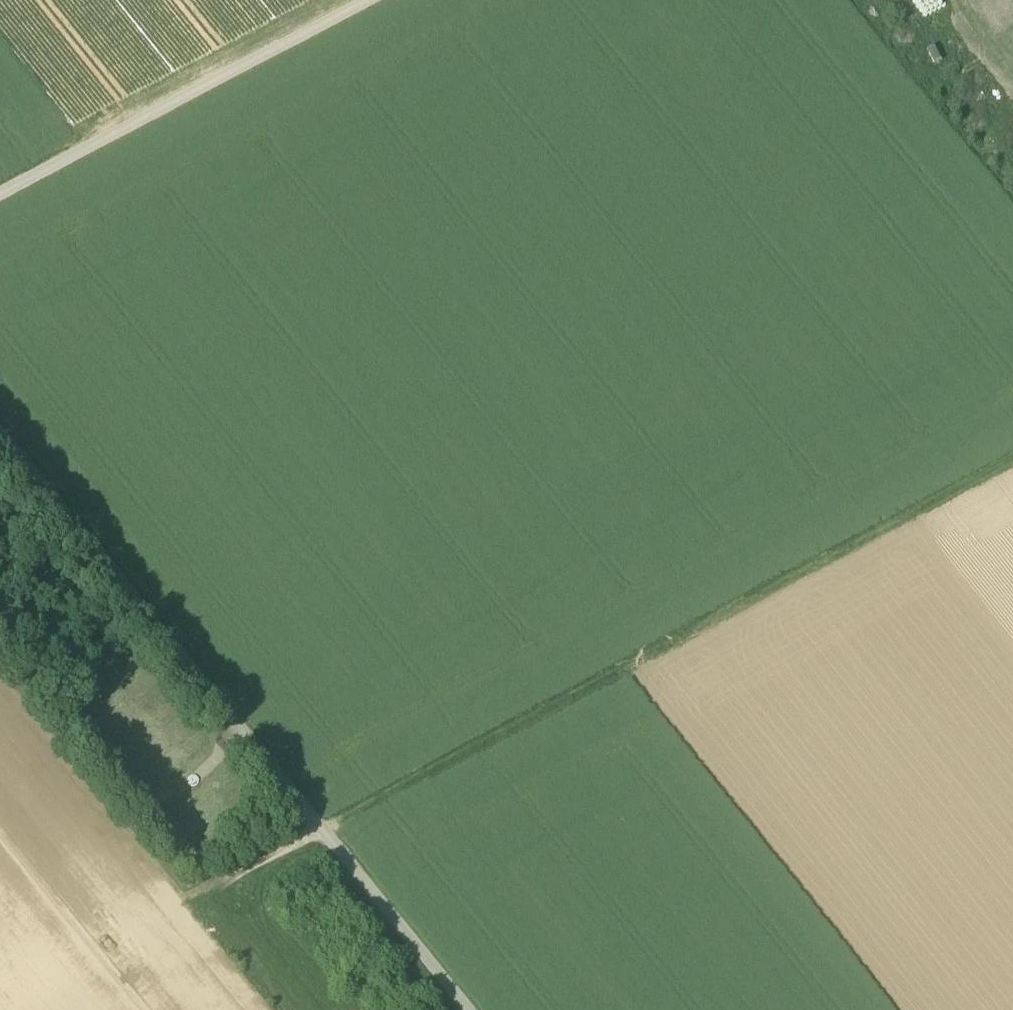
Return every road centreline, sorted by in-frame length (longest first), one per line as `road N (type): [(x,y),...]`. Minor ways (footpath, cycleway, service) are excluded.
road 1 (track): [(1012,459),(240,873)]
road 2 (track): [(0,431),(473,1009)]
road 3 (track): [(364,0),(0,192)]

